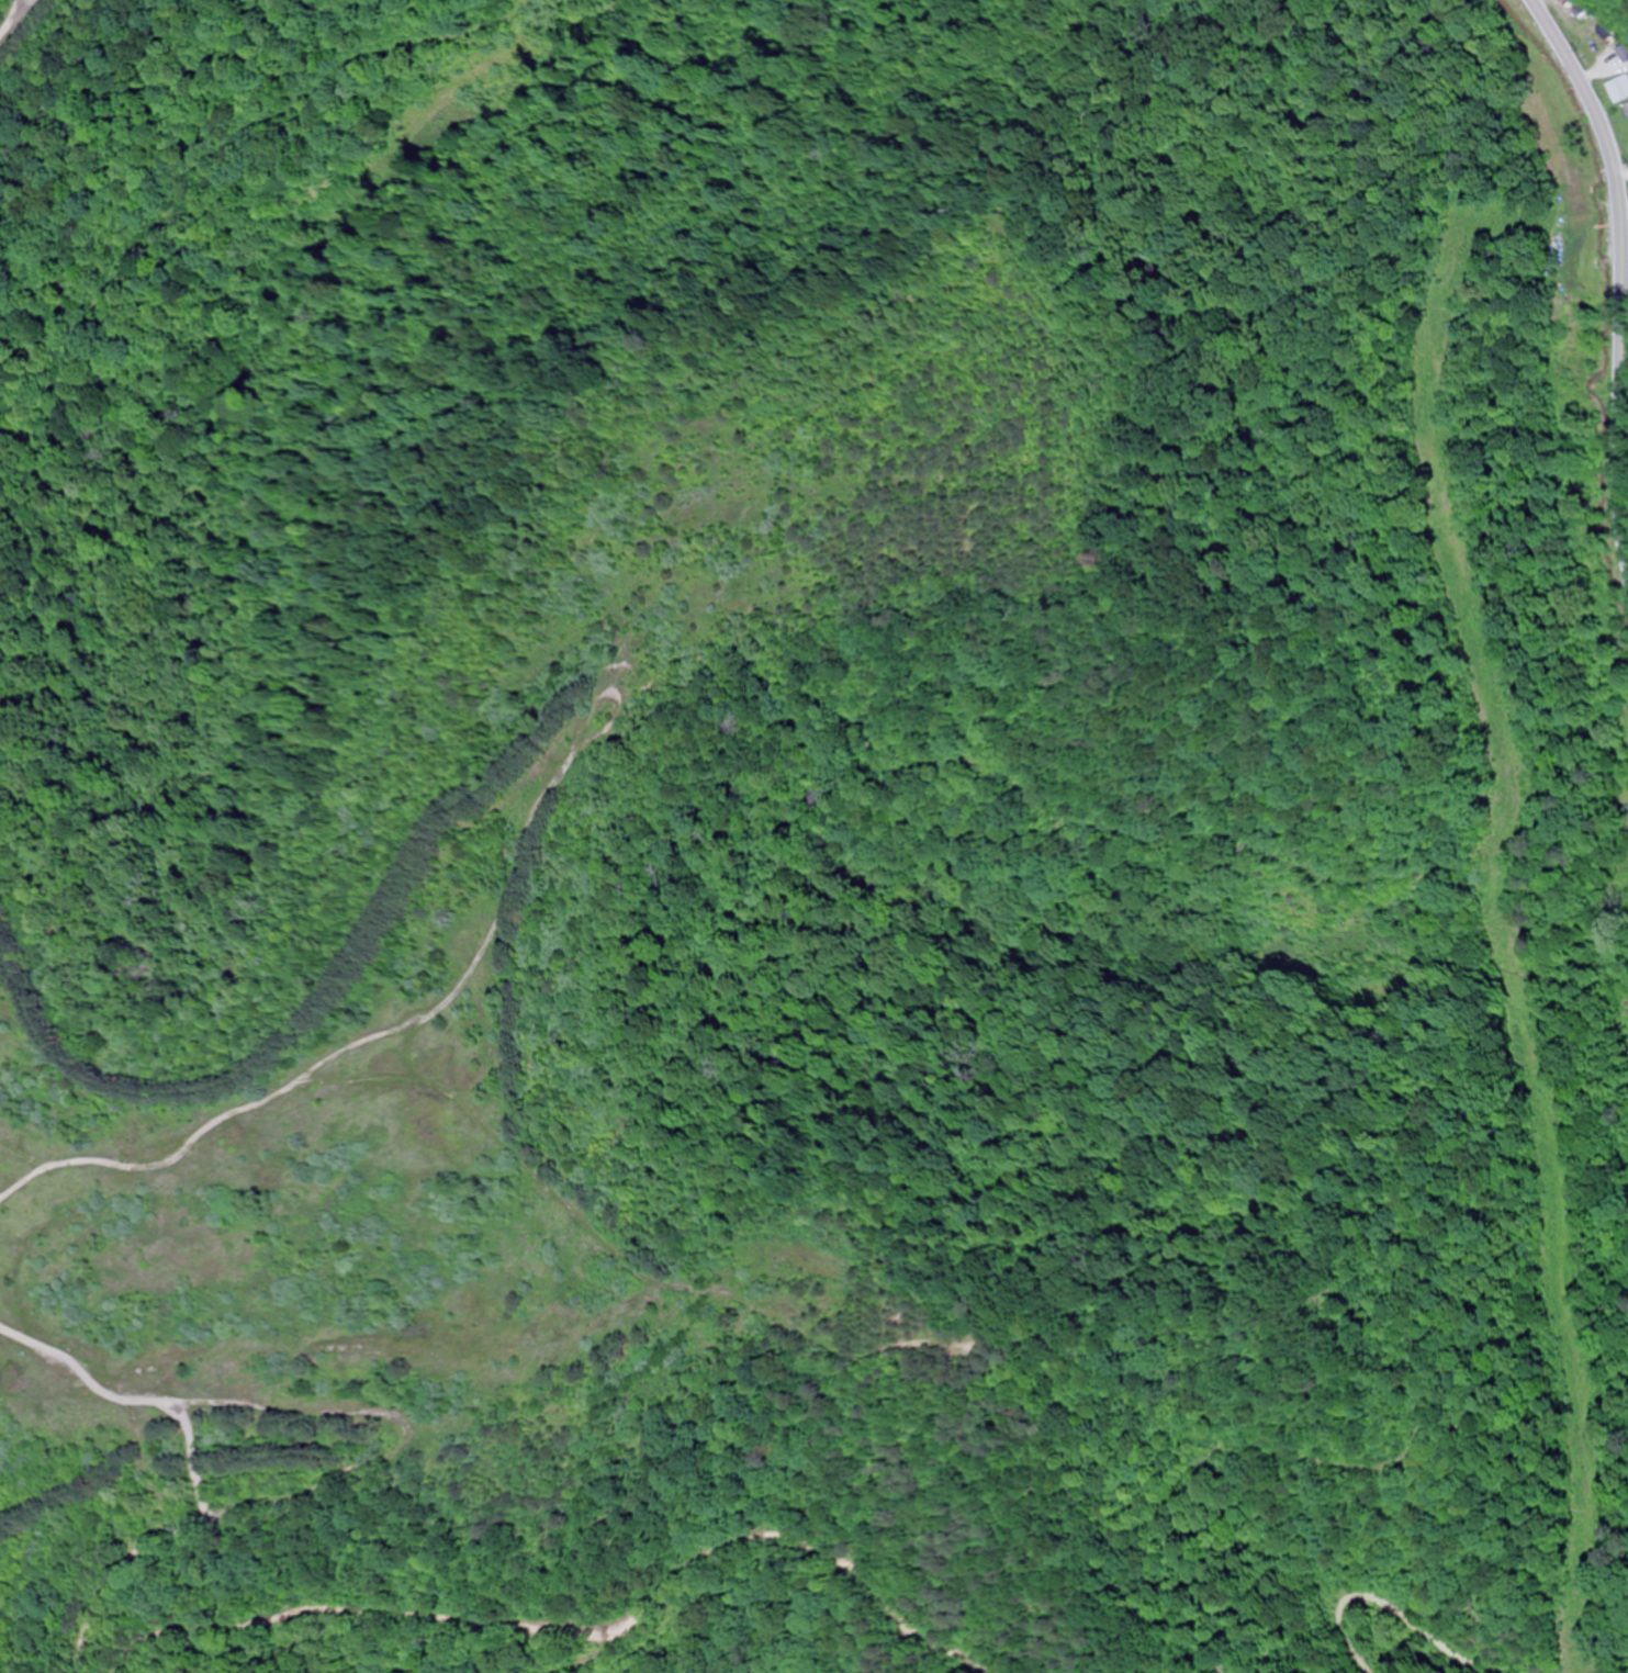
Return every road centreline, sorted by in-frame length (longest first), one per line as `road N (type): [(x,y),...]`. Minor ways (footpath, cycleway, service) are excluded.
road 1 (secondary): [(1627,402),(1618,181),(1603,124),(1533,0)]
road 2 (residential): [(121,925),(0,768)]

